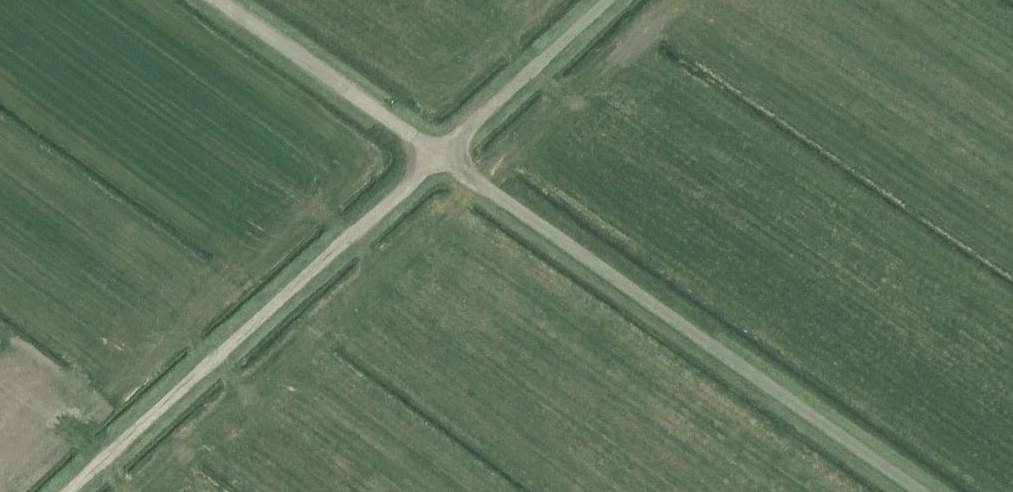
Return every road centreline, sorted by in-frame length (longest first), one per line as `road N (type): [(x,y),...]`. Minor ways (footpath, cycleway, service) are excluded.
road 1 (unclassified): [(922,491),(440,154)]
road 2 (unclassified): [(67,491),(440,154)]
road 3 (unclassified): [(440,154),(219,0)]
road 4 (unclassified): [(440,154),(607,0)]

